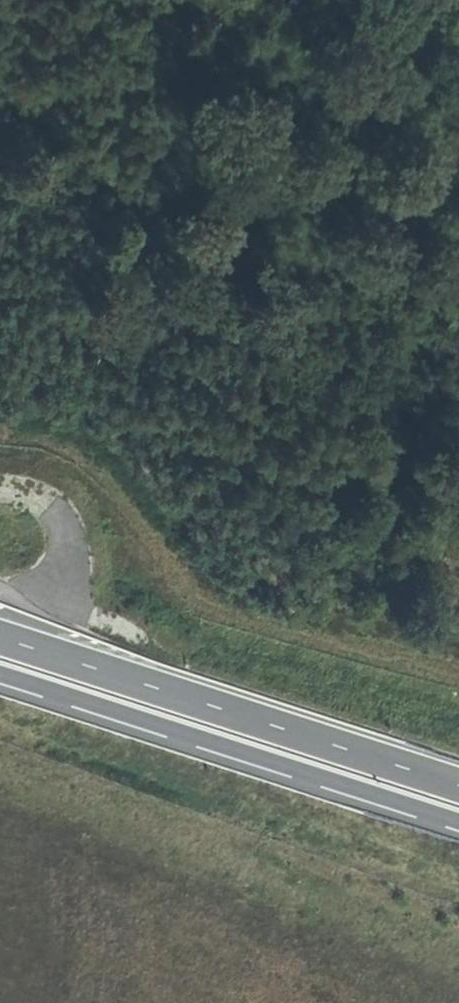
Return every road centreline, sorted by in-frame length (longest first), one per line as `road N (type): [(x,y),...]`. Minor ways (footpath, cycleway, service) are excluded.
road 1 (motorway): [(458,781),(0,636)]
road 2 (motorway): [(0,673),(458,818)]

